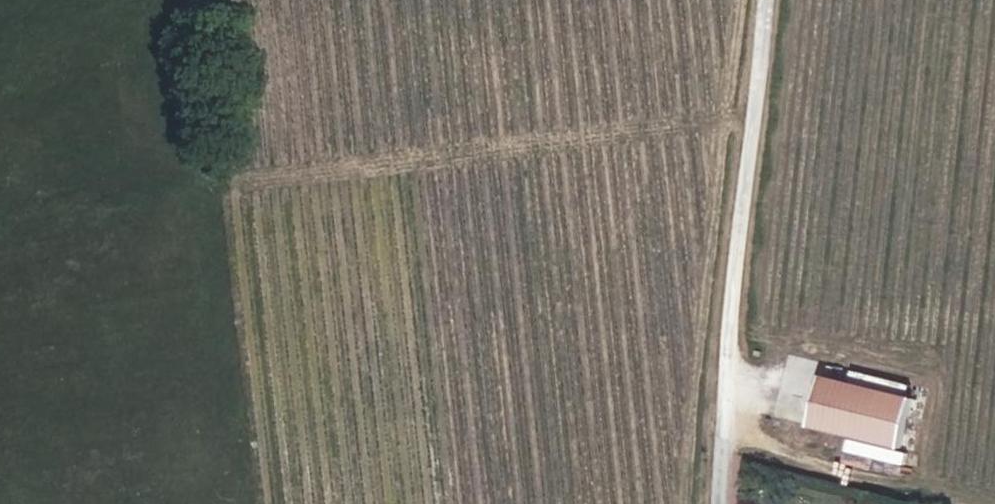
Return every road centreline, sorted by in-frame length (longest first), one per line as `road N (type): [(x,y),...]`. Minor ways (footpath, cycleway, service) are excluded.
road 1 (track): [(730,444),(767,0)]

